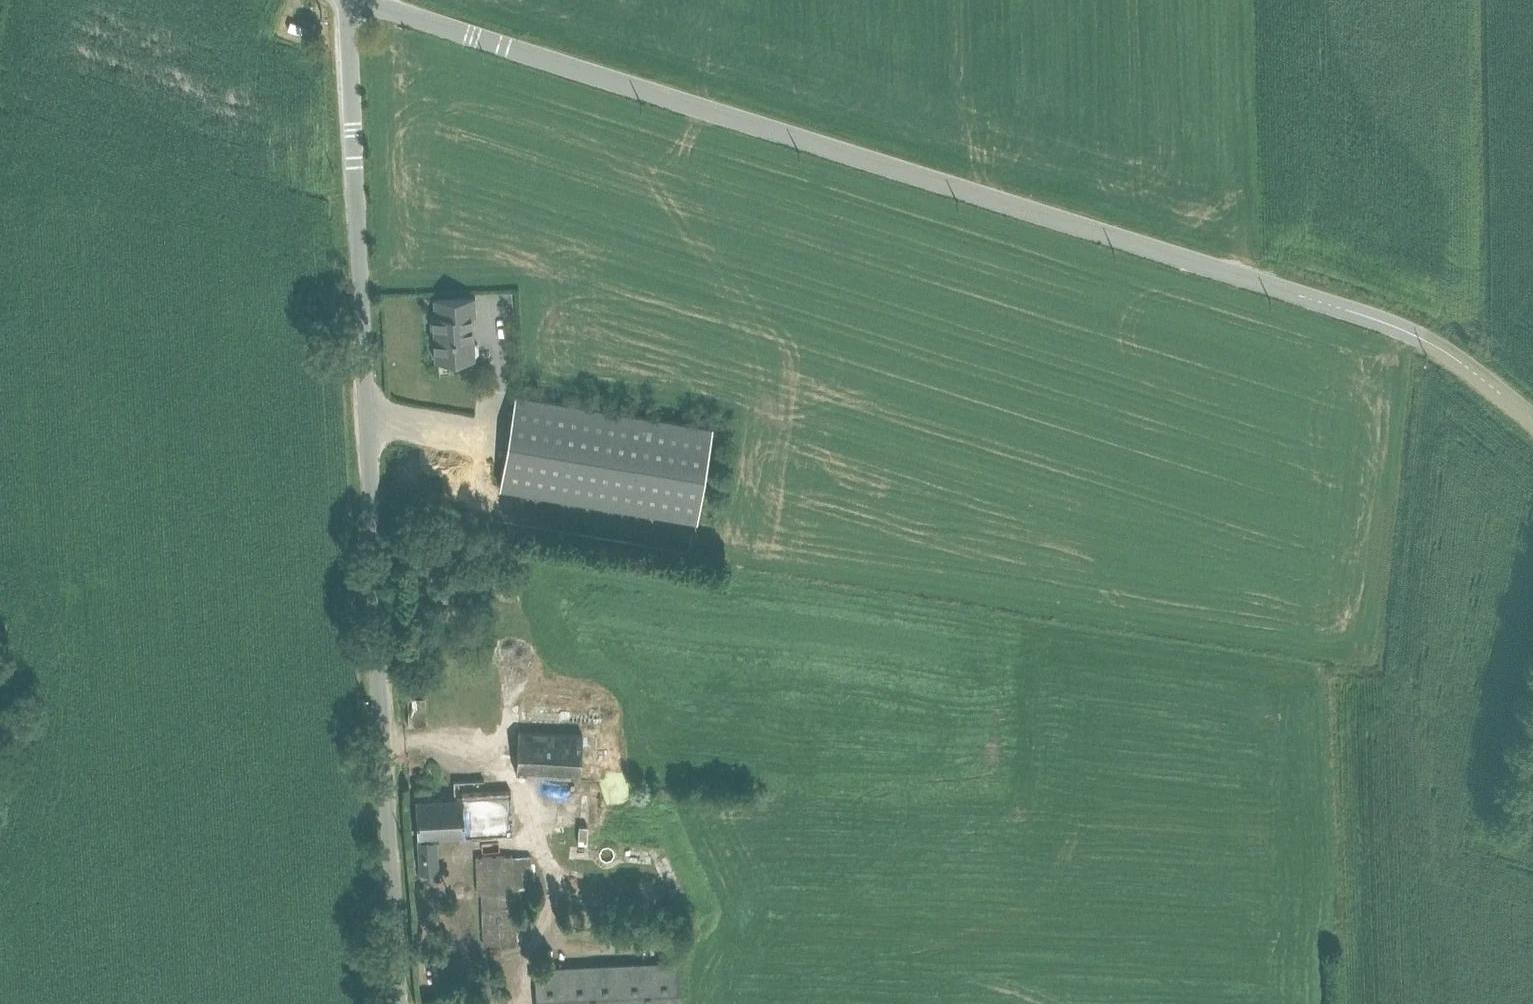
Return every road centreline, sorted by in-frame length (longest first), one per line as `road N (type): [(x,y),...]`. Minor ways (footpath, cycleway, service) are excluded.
road 1 (unclassified): [(365,0),(1416,334),(1532,414)]
road 2 (unclassified): [(402,1003),(347,0)]

